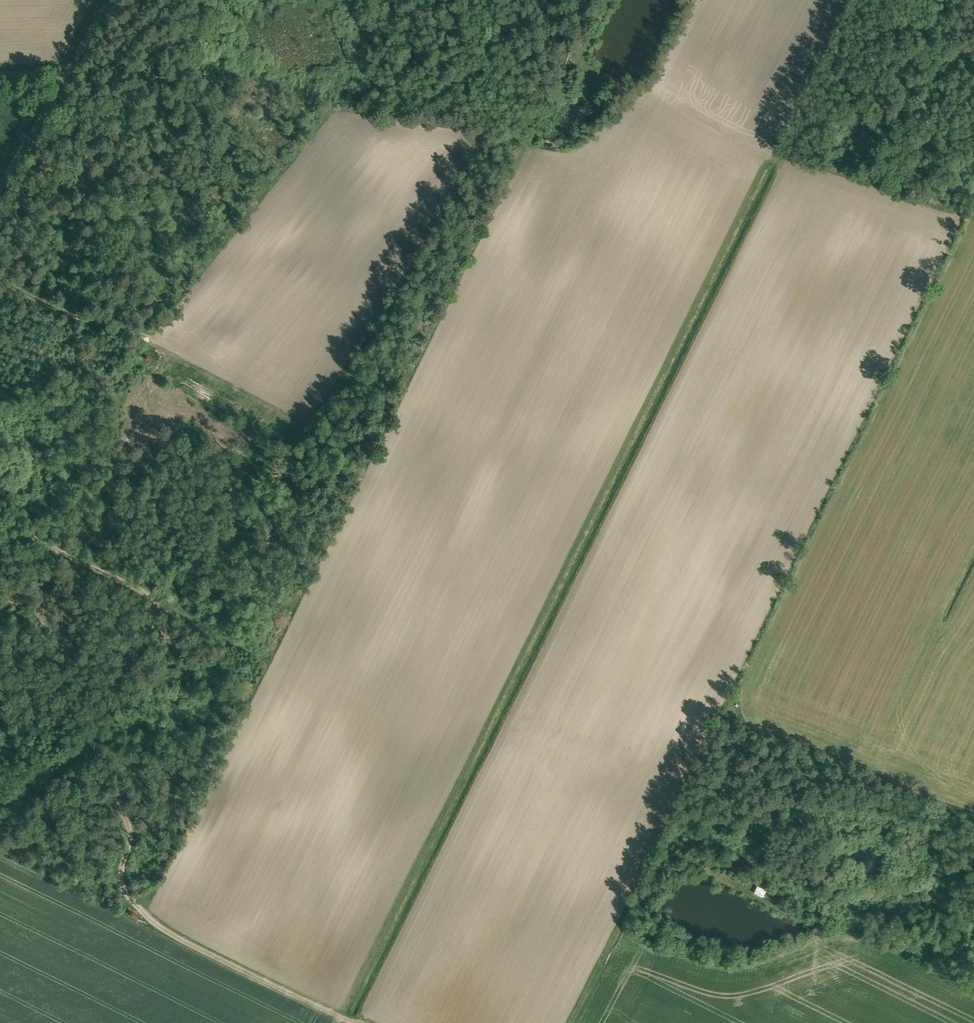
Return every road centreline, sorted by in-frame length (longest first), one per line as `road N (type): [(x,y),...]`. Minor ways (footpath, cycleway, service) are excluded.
road 1 (track): [(0,532),(151,605),(120,683),(109,812),(118,872),(133,903),(382,1022)]
road 2 (unclassified): [(108,0),(0,184)]

